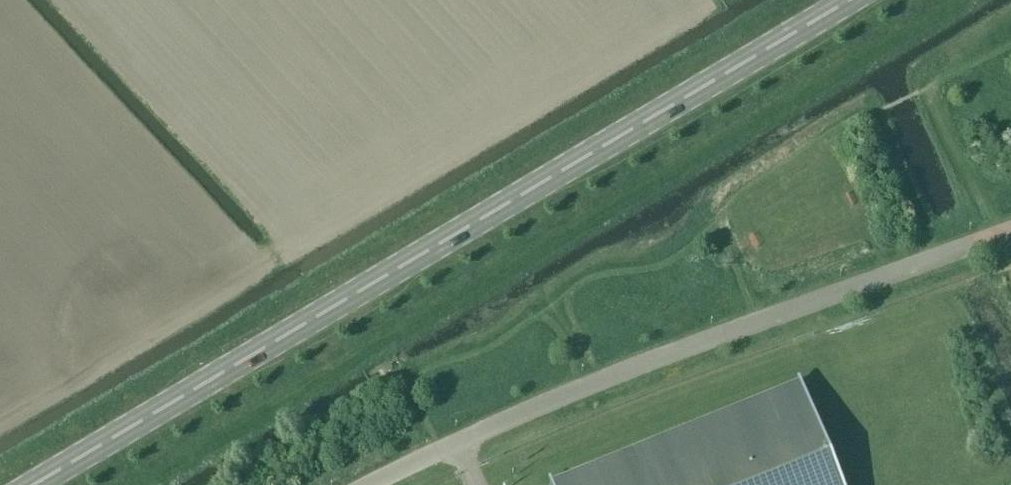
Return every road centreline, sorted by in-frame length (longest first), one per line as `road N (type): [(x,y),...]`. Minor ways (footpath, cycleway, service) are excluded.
road 1 (primary): [(32,484),(849,0)]
road 2 (unclassified): [(380,484),(603,387),(962,251)]

